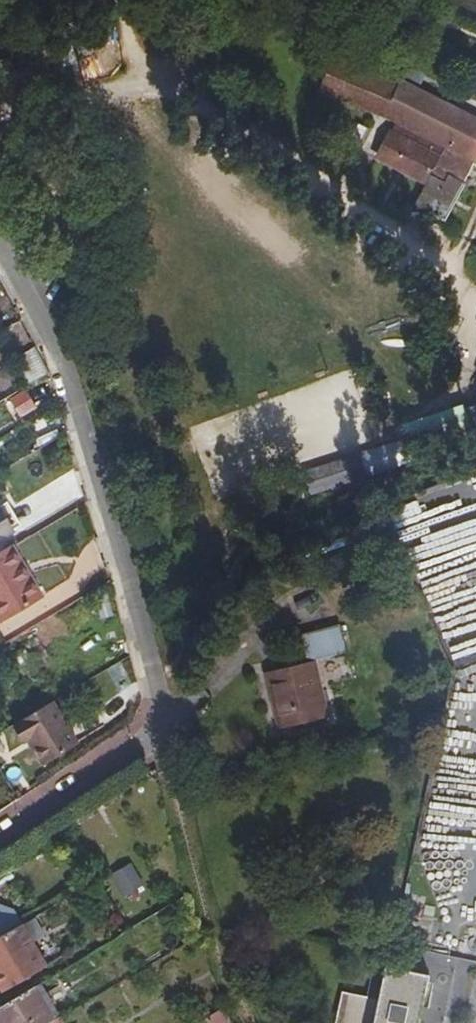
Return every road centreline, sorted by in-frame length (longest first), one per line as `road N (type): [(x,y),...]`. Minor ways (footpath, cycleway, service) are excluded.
road 1 (residential): [(0,248),(62,355),(142,626),(159,738)]
road 2 (residential): [(159,738),(0,845)]

